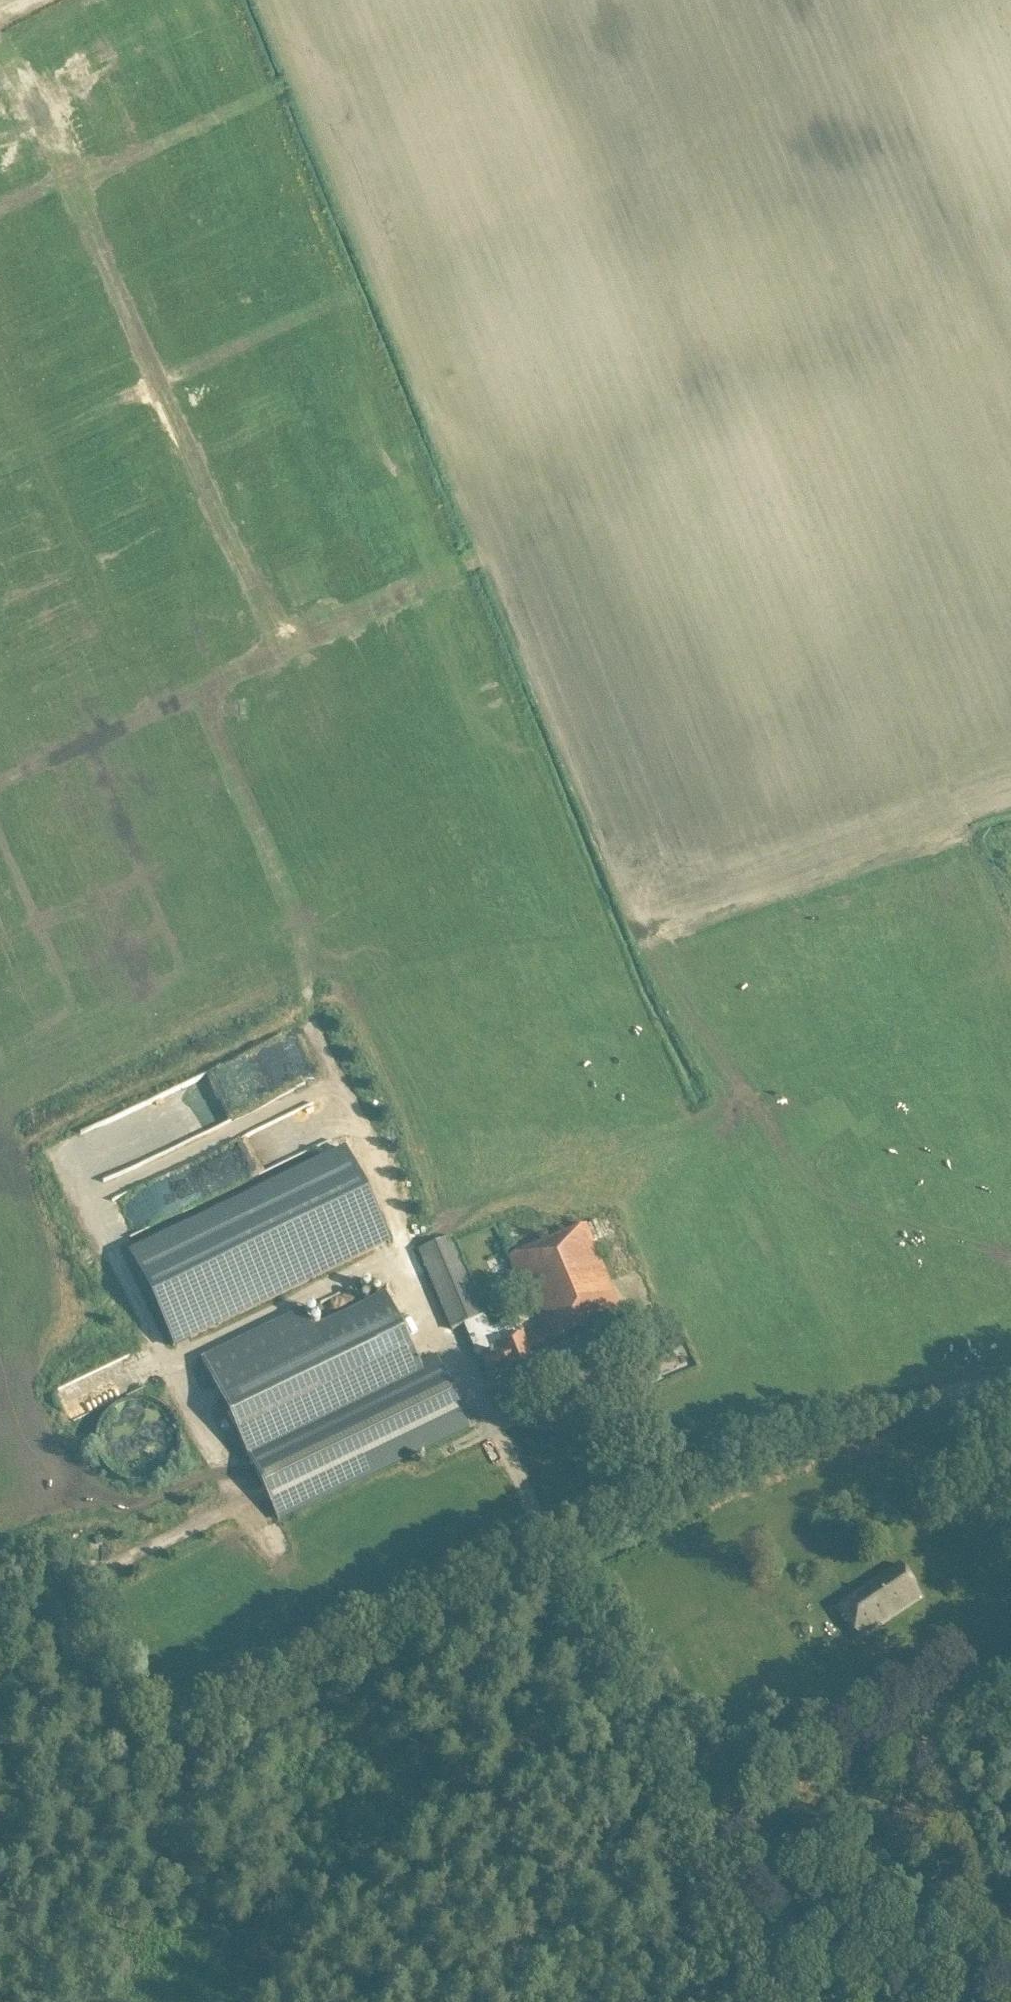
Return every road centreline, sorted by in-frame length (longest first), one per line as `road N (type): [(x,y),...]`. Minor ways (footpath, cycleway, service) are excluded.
road 1 (unclassified): [(0,1574),(47,1555),(83,1572),(150,1708),(188,1719),(561,1531),(787,1434),(1010,1376)]

